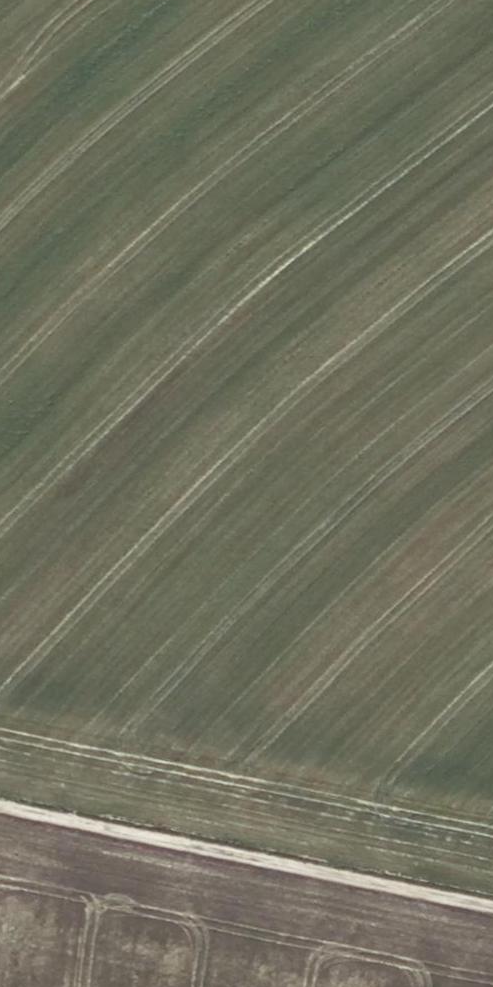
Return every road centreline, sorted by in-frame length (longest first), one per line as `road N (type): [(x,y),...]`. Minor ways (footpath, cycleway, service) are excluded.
road 1 (track): [(0,813),(492,912)]

